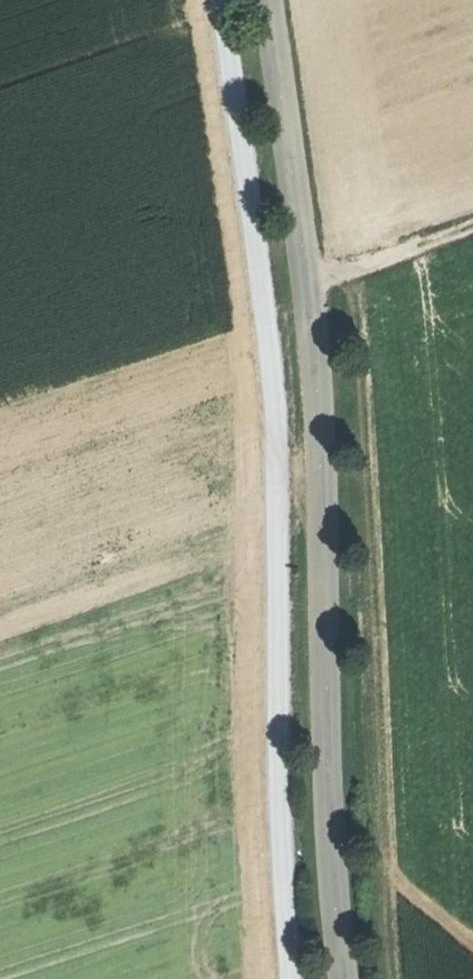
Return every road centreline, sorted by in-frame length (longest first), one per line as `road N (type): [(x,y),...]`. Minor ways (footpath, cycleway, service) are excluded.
road 1 (tertiary): [(267,0),(318,415),(330,803),(345,978)]
road 2 (track): [(357,272),(396,978)]
road 3 (track): [(307,290),(472,228)]

